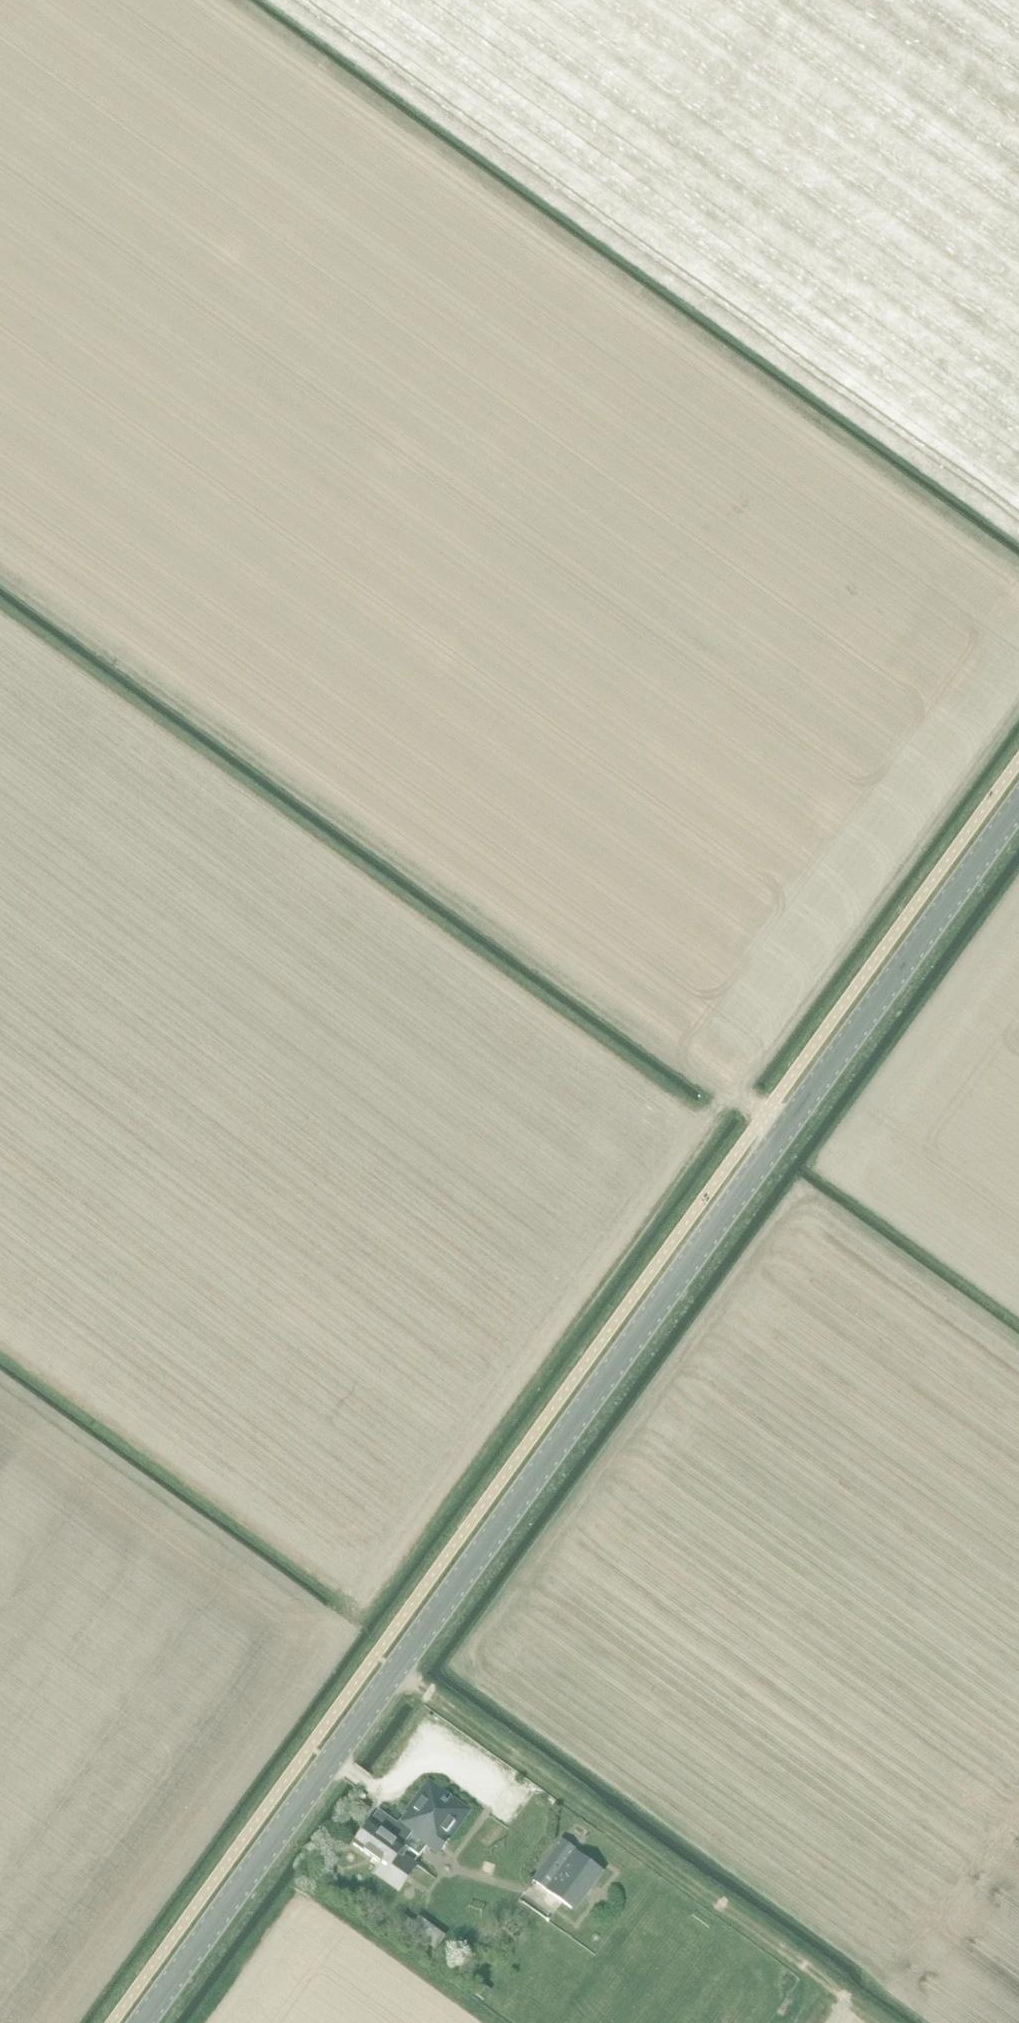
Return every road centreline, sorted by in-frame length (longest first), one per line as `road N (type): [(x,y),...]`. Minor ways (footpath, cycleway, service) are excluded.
road 1 (tertiary): [(144,2022),(1018,807)]

